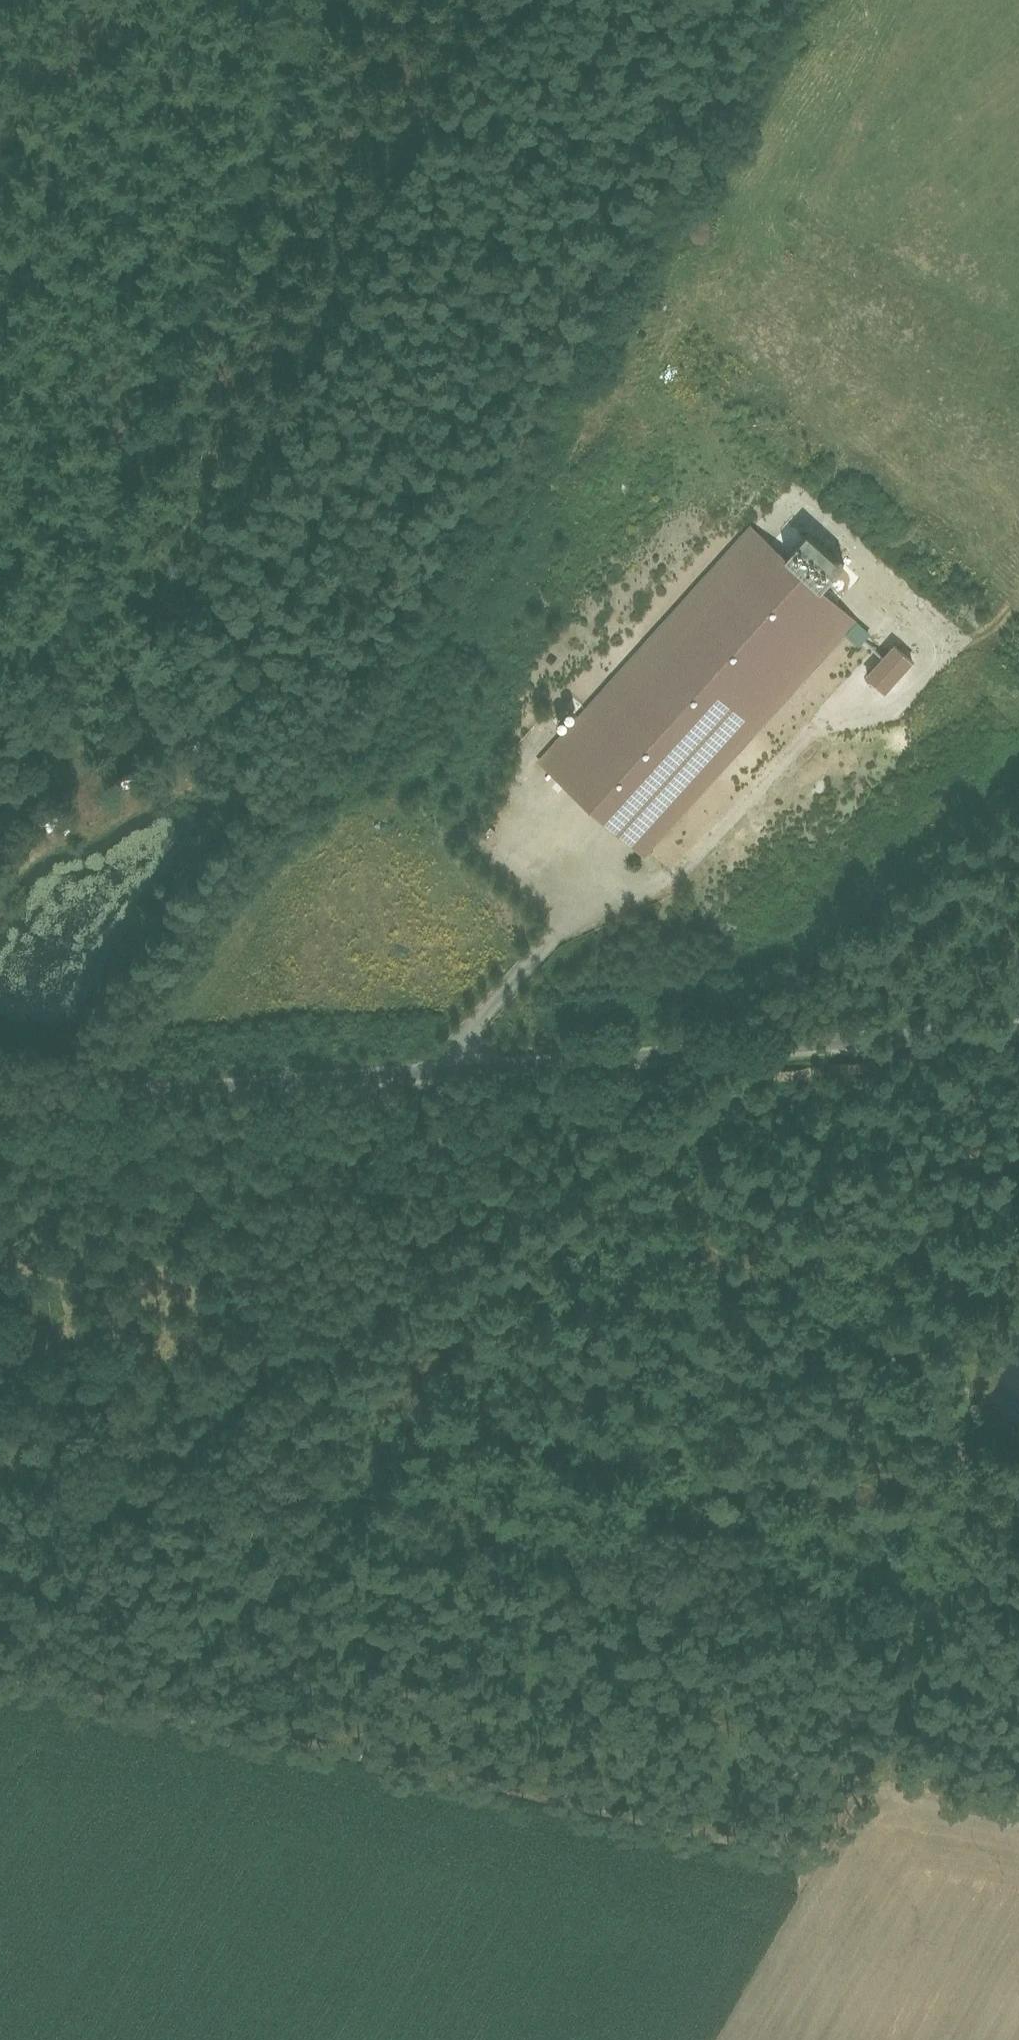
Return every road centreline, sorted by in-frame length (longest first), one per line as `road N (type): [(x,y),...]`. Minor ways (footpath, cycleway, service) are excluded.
road 1 (unclassified): [(1018,1049),(0,1095)]

